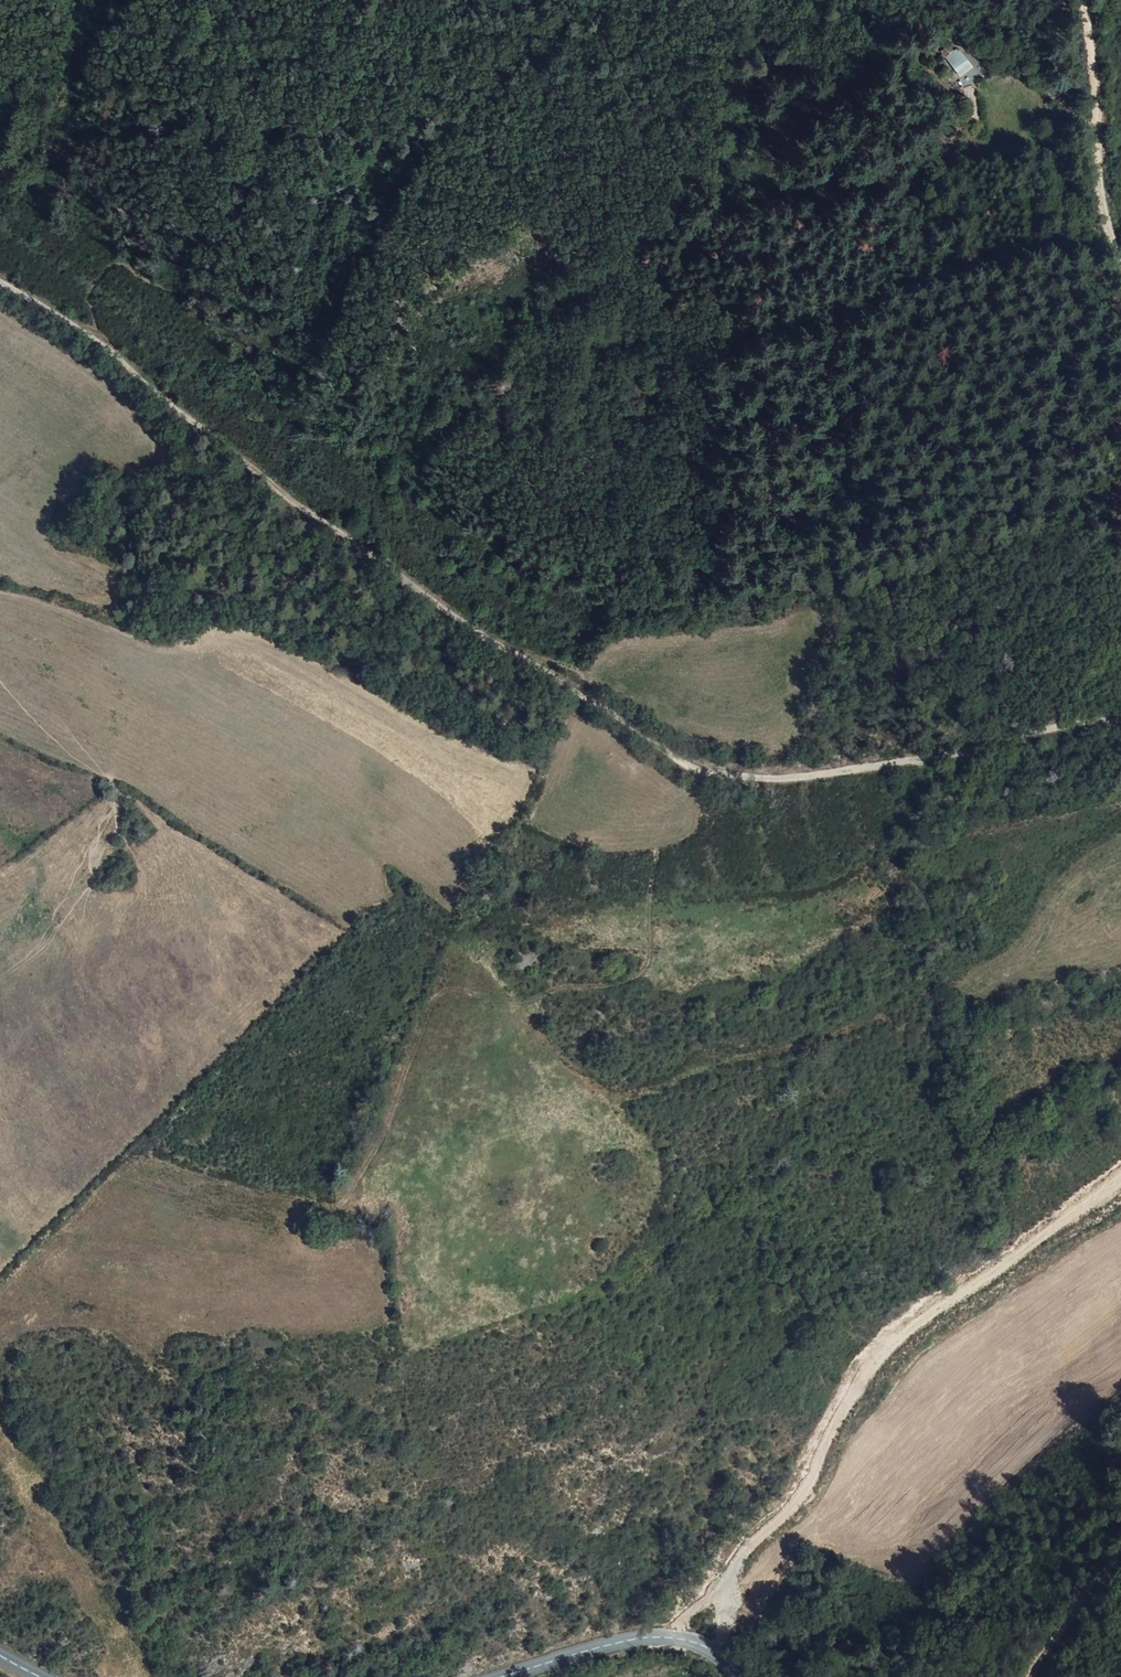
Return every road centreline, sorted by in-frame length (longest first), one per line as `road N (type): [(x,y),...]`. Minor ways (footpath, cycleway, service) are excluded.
road 1 (track): [(0,282),(351,540),(682,762),(763,776),(819,774),(1120,715)]
road 2 (track): [(1120,266),(1104,216),(1085,0)]
road 3 (secondary): [(743,1676),(727,1655),(694,1639),(663,1638),(510,1676)]
road 4 (track): [(1029,1676),(1120,1559)]

